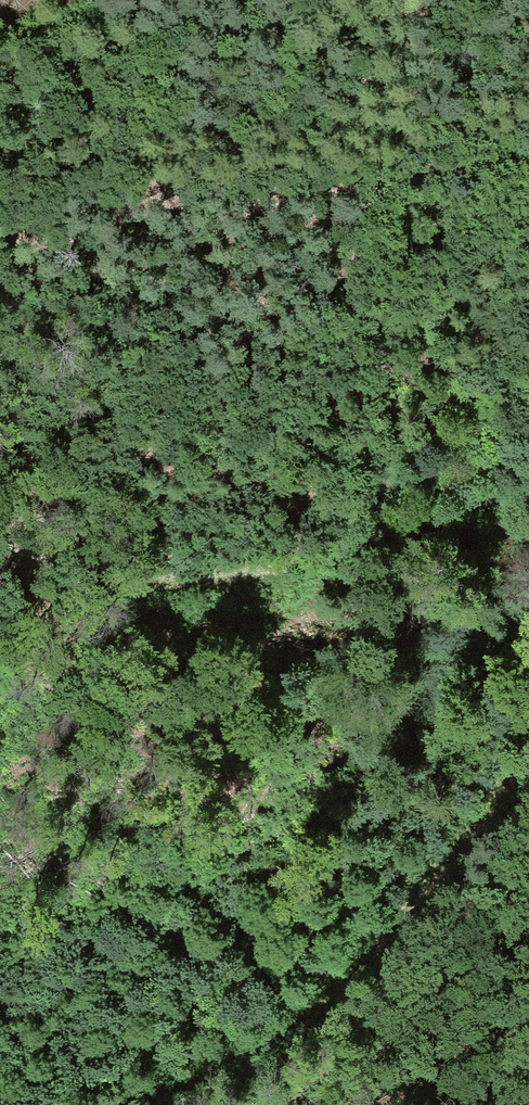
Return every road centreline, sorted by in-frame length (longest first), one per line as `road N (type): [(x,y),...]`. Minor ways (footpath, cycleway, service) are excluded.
road 1 (track): [(0,539),(95,575),(195,587),(528,492)]
road 2 (track): [(528,763),(306,1018),(122,1104)]
road 3 (track): [(153,187),(366,188),(528,147)]

